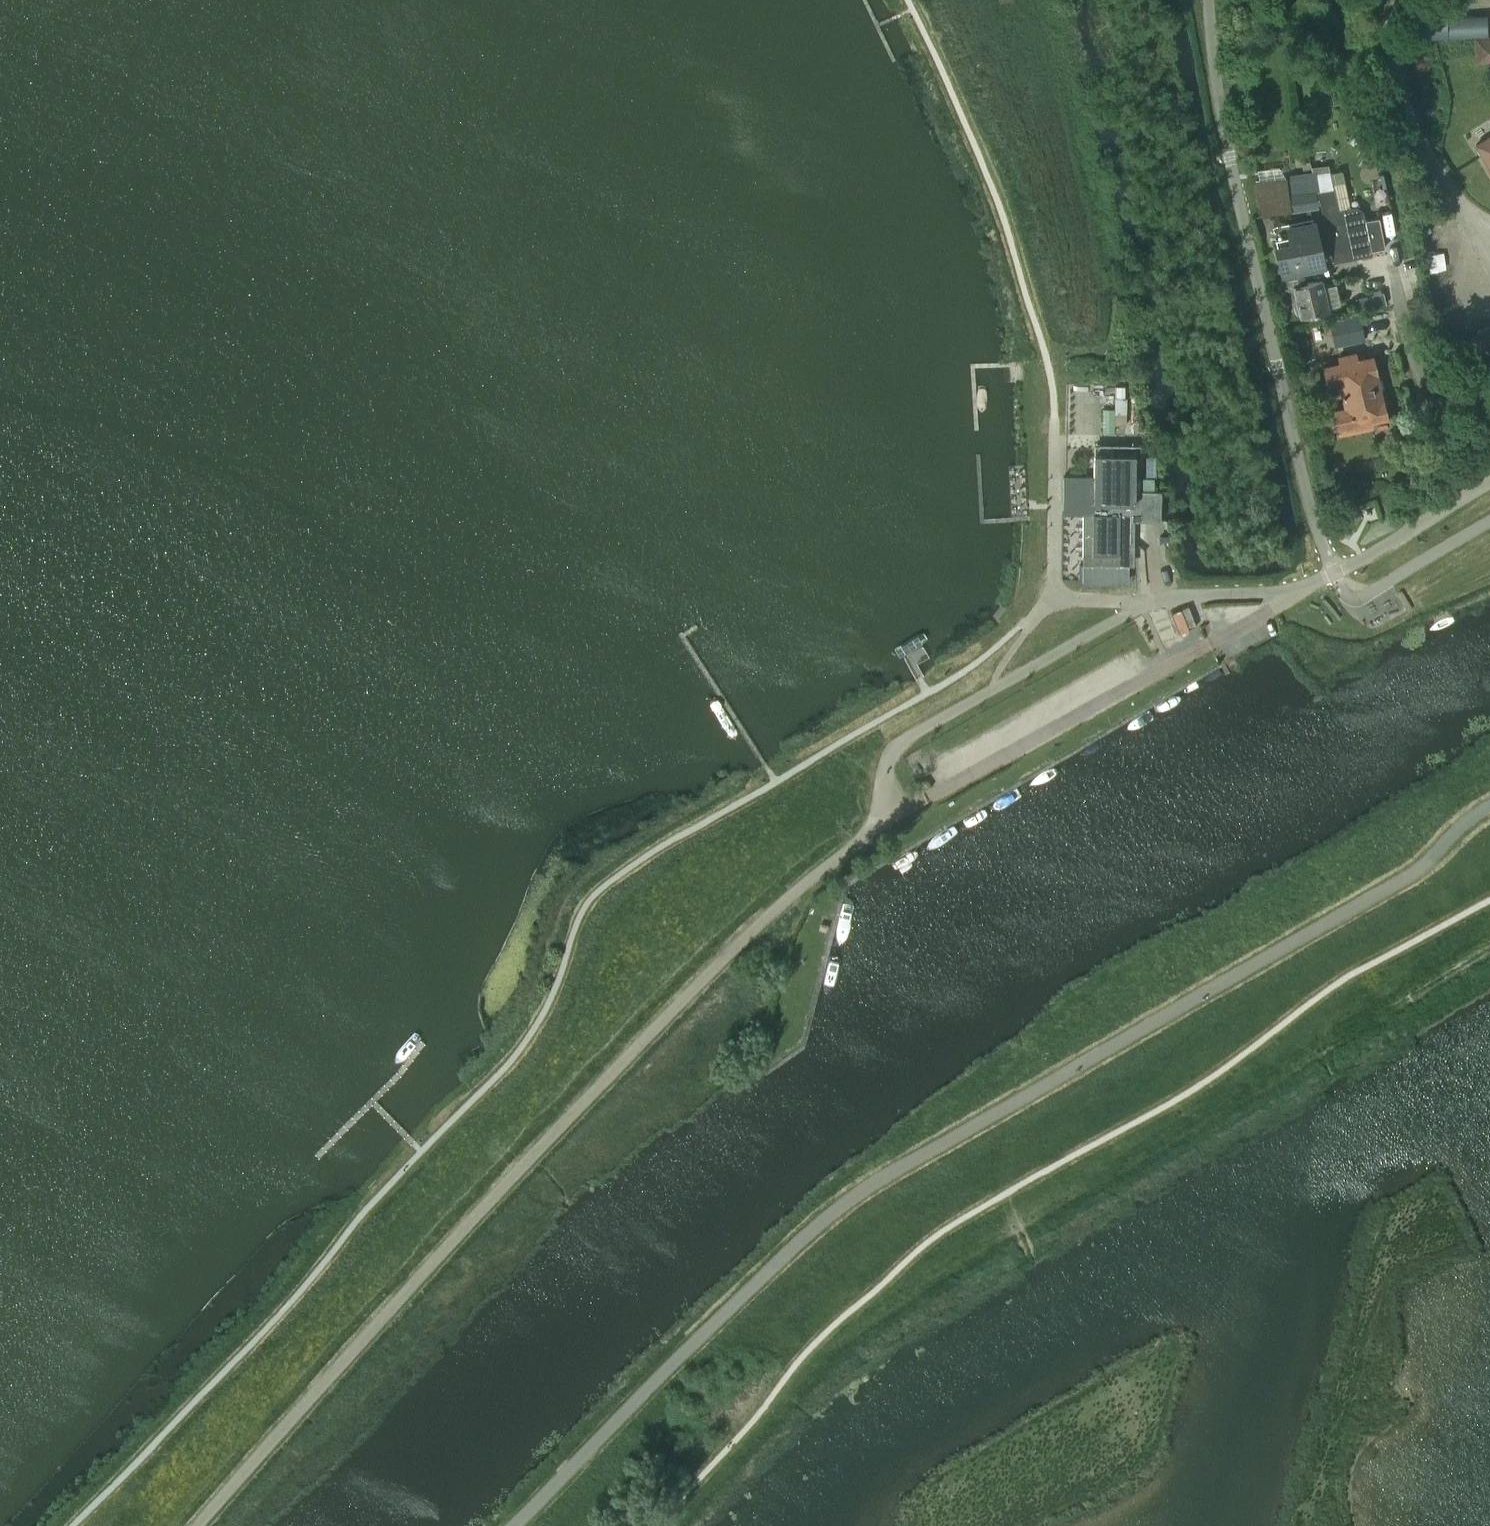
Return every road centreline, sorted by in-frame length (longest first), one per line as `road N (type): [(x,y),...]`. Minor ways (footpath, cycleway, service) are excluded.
road 1 (unclassified): [(1143,601),(1304,589),(1489,480)]

